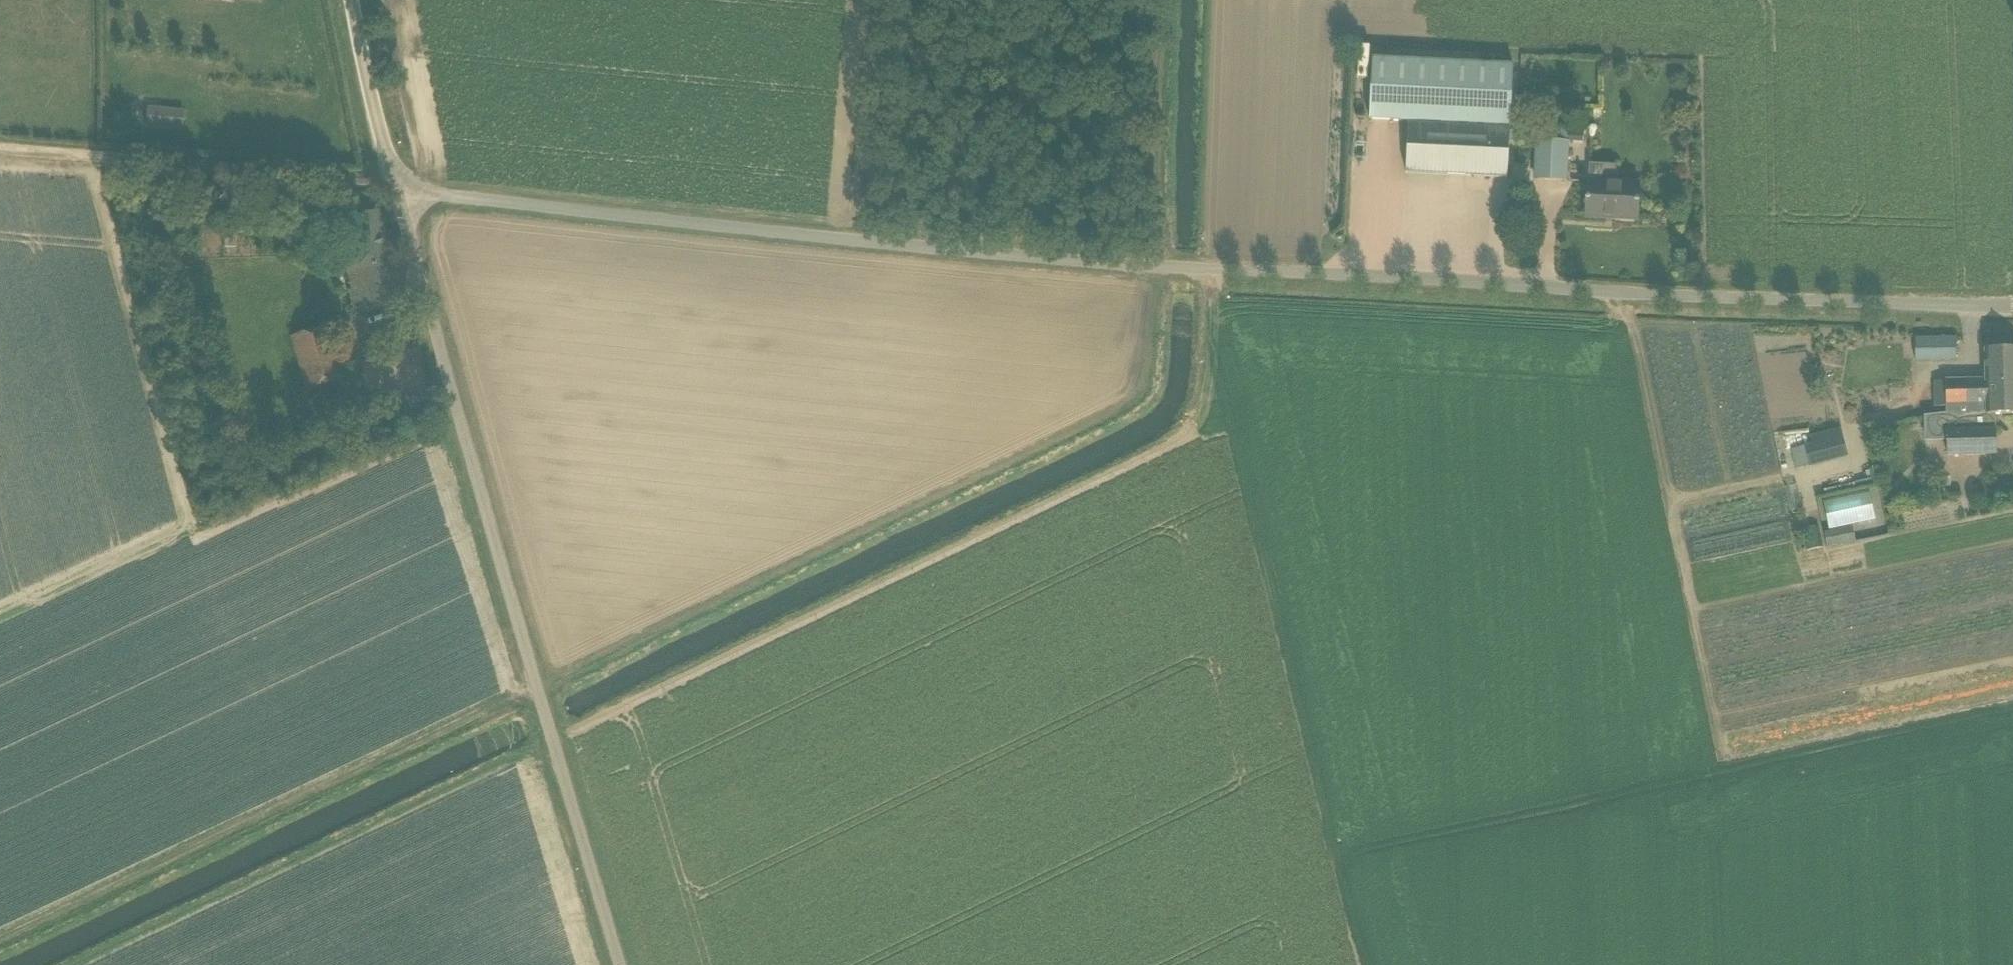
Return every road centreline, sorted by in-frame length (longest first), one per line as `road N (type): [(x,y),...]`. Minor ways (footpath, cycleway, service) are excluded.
road 1 (unclassified): [(2012,306),(1700,298),(1099,263),(393,191)]
road 2 (unclassified): [(620,964),(393,191)]
road 3 (track): [(538,688),(0,945)]
road 4 (track): [(0,153),(393,191)]
road 5 (track): [(1161,0),(1154,162),(1159,266)]
road 6 (unclassified): [(393,191),(352,0)]

